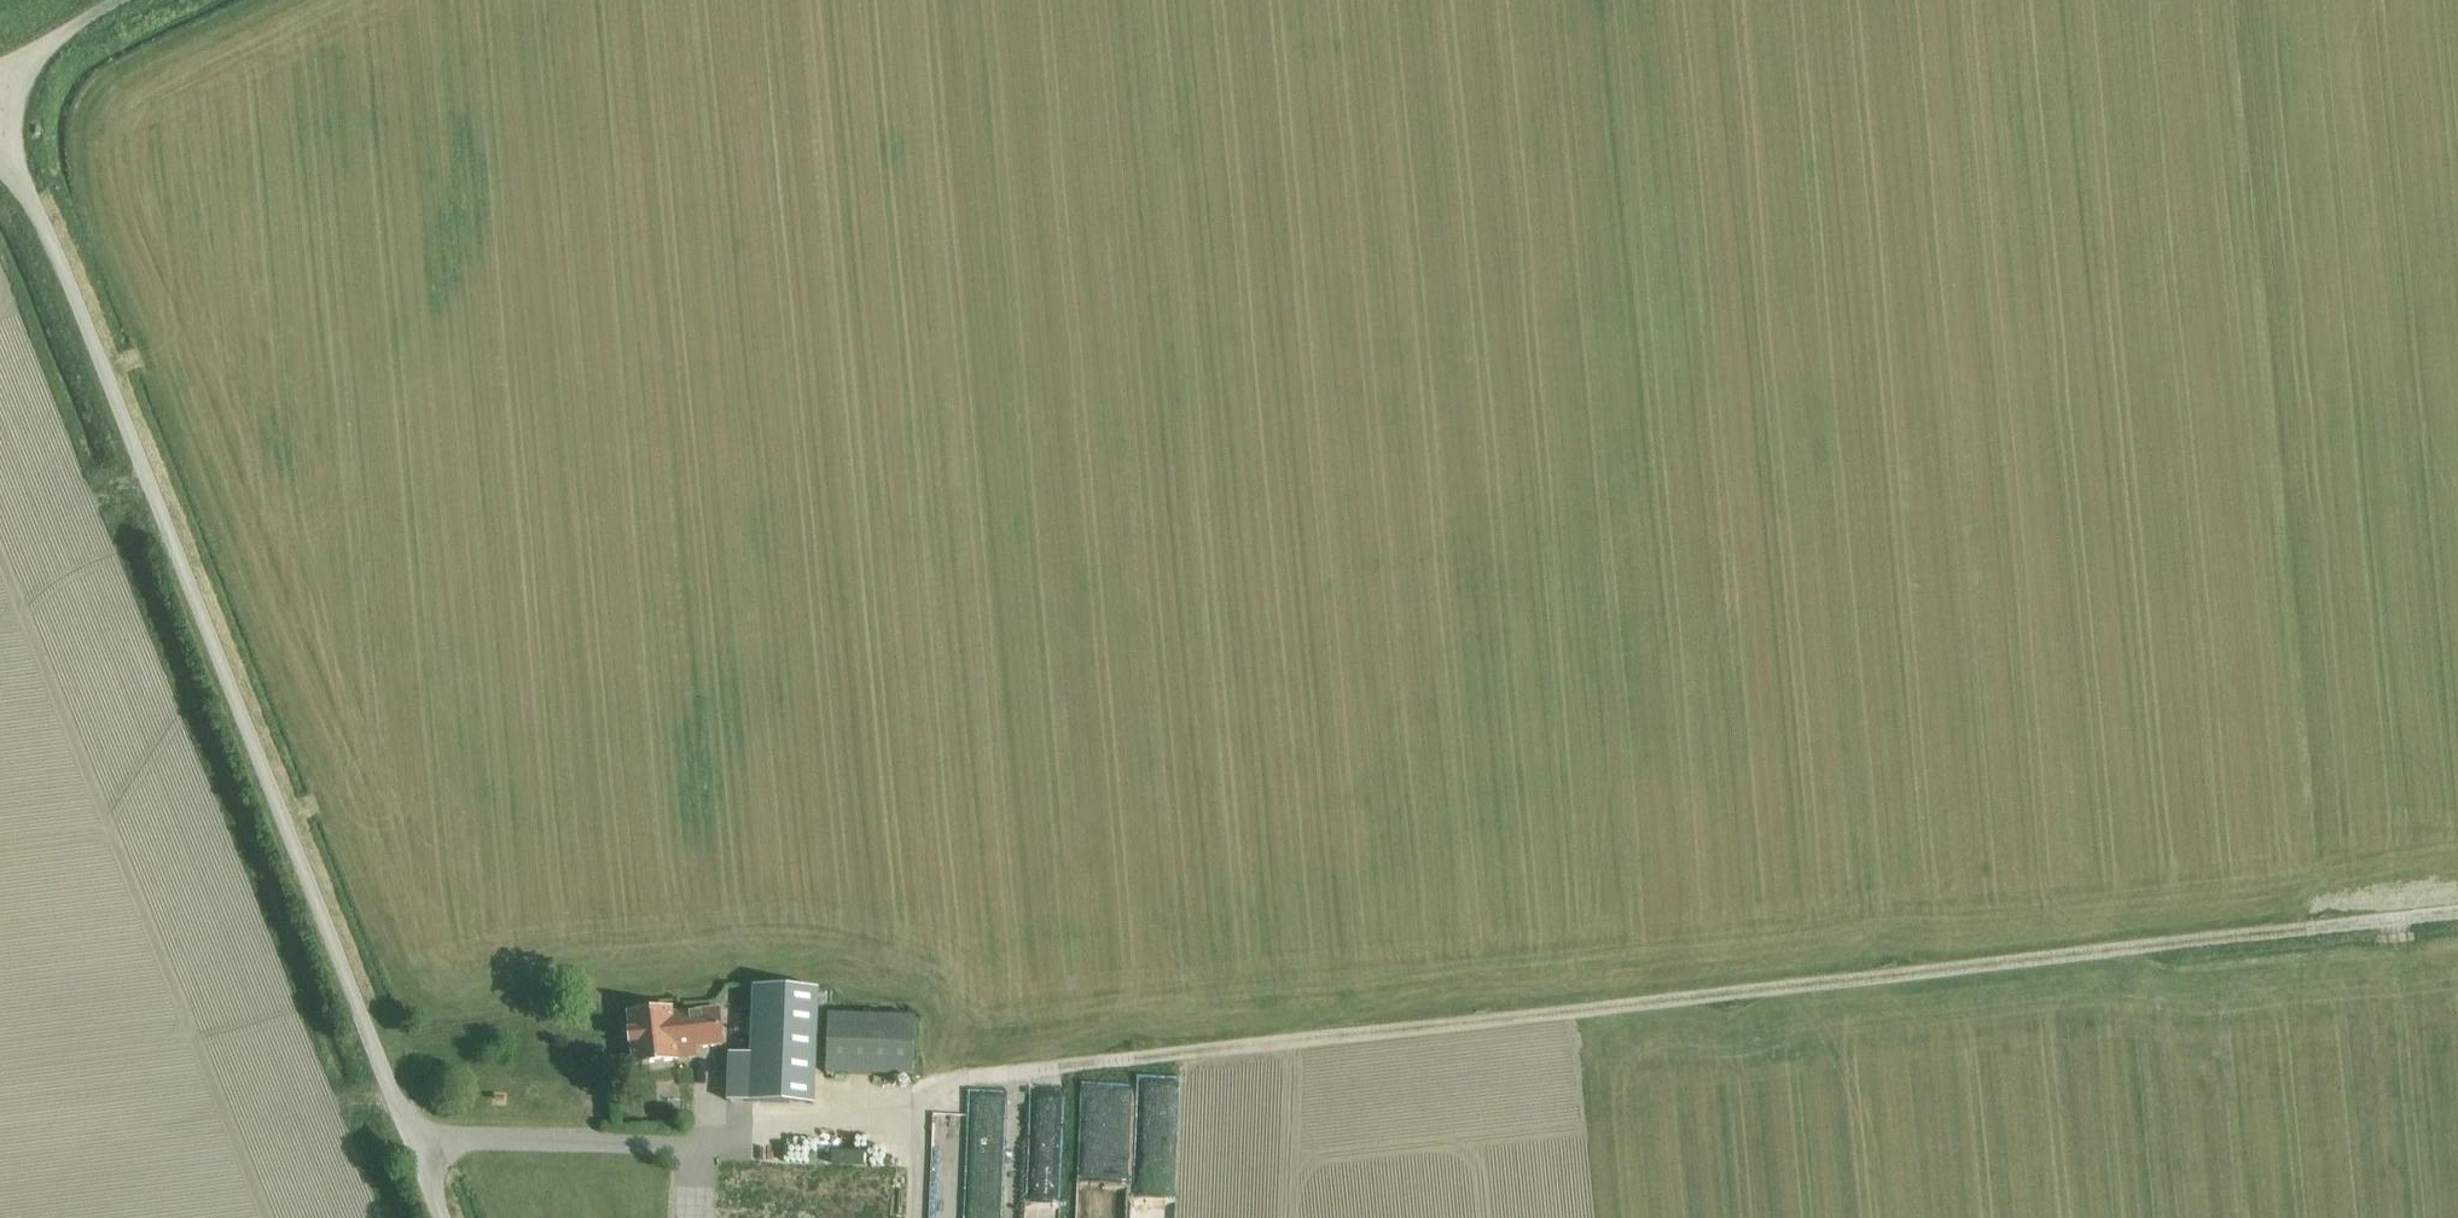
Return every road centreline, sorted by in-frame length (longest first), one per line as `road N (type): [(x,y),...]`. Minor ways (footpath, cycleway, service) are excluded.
road 1 (unclassified): [(434,1217),(22,188)]
road 2 (unclassified): [(22,188),(25,115),(42,51)]

